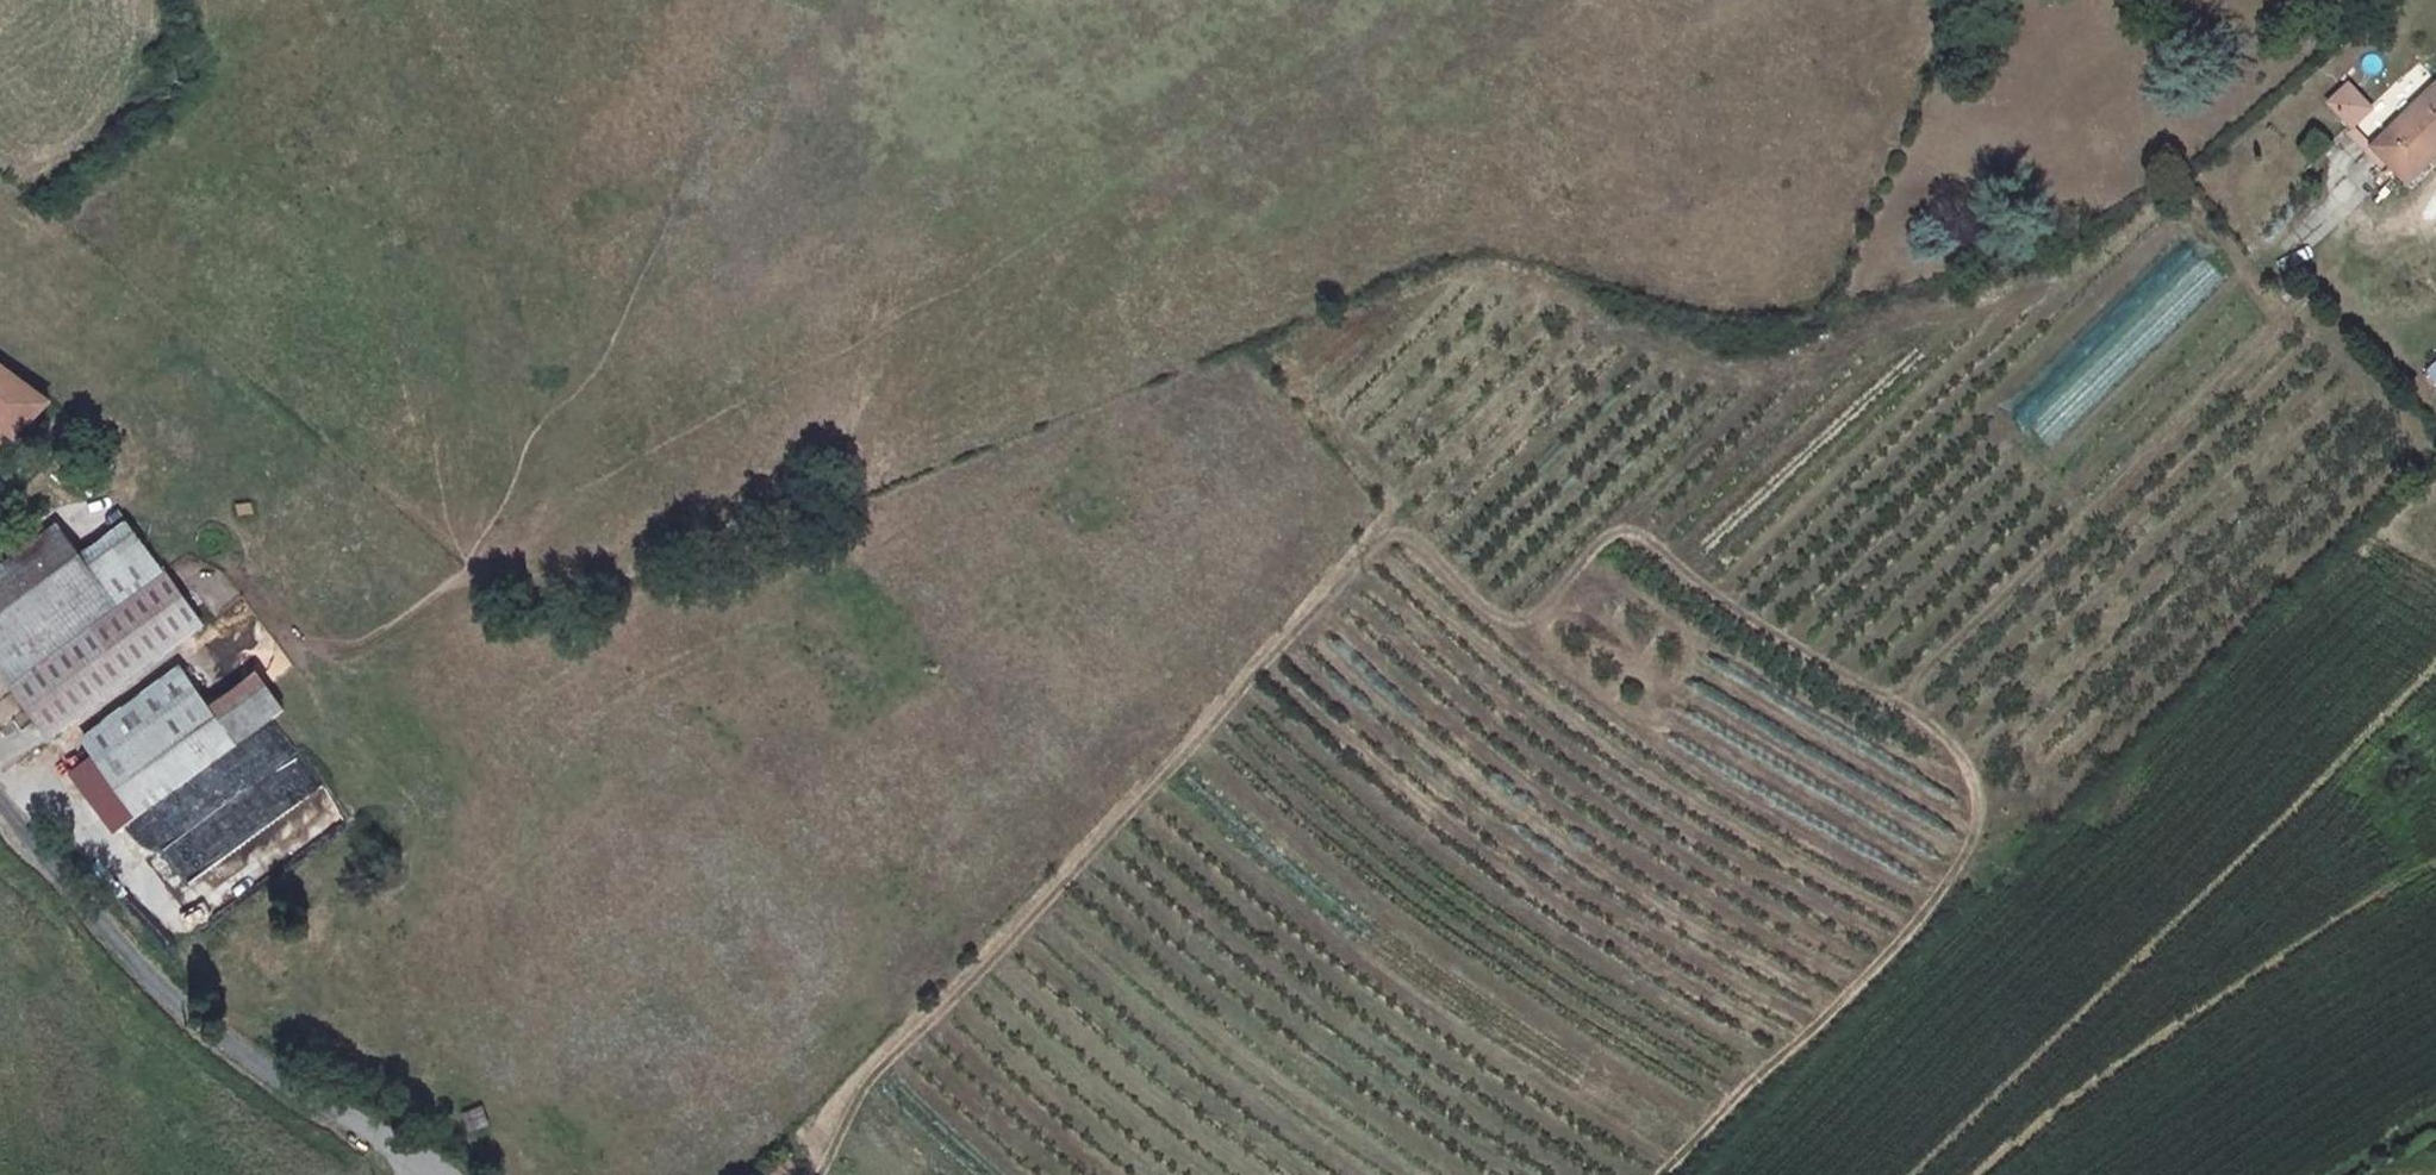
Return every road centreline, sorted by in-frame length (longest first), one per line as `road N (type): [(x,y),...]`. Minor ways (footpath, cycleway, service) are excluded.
road 1 (unclassified): [(0,805),(170,1000),(434,1174)]

